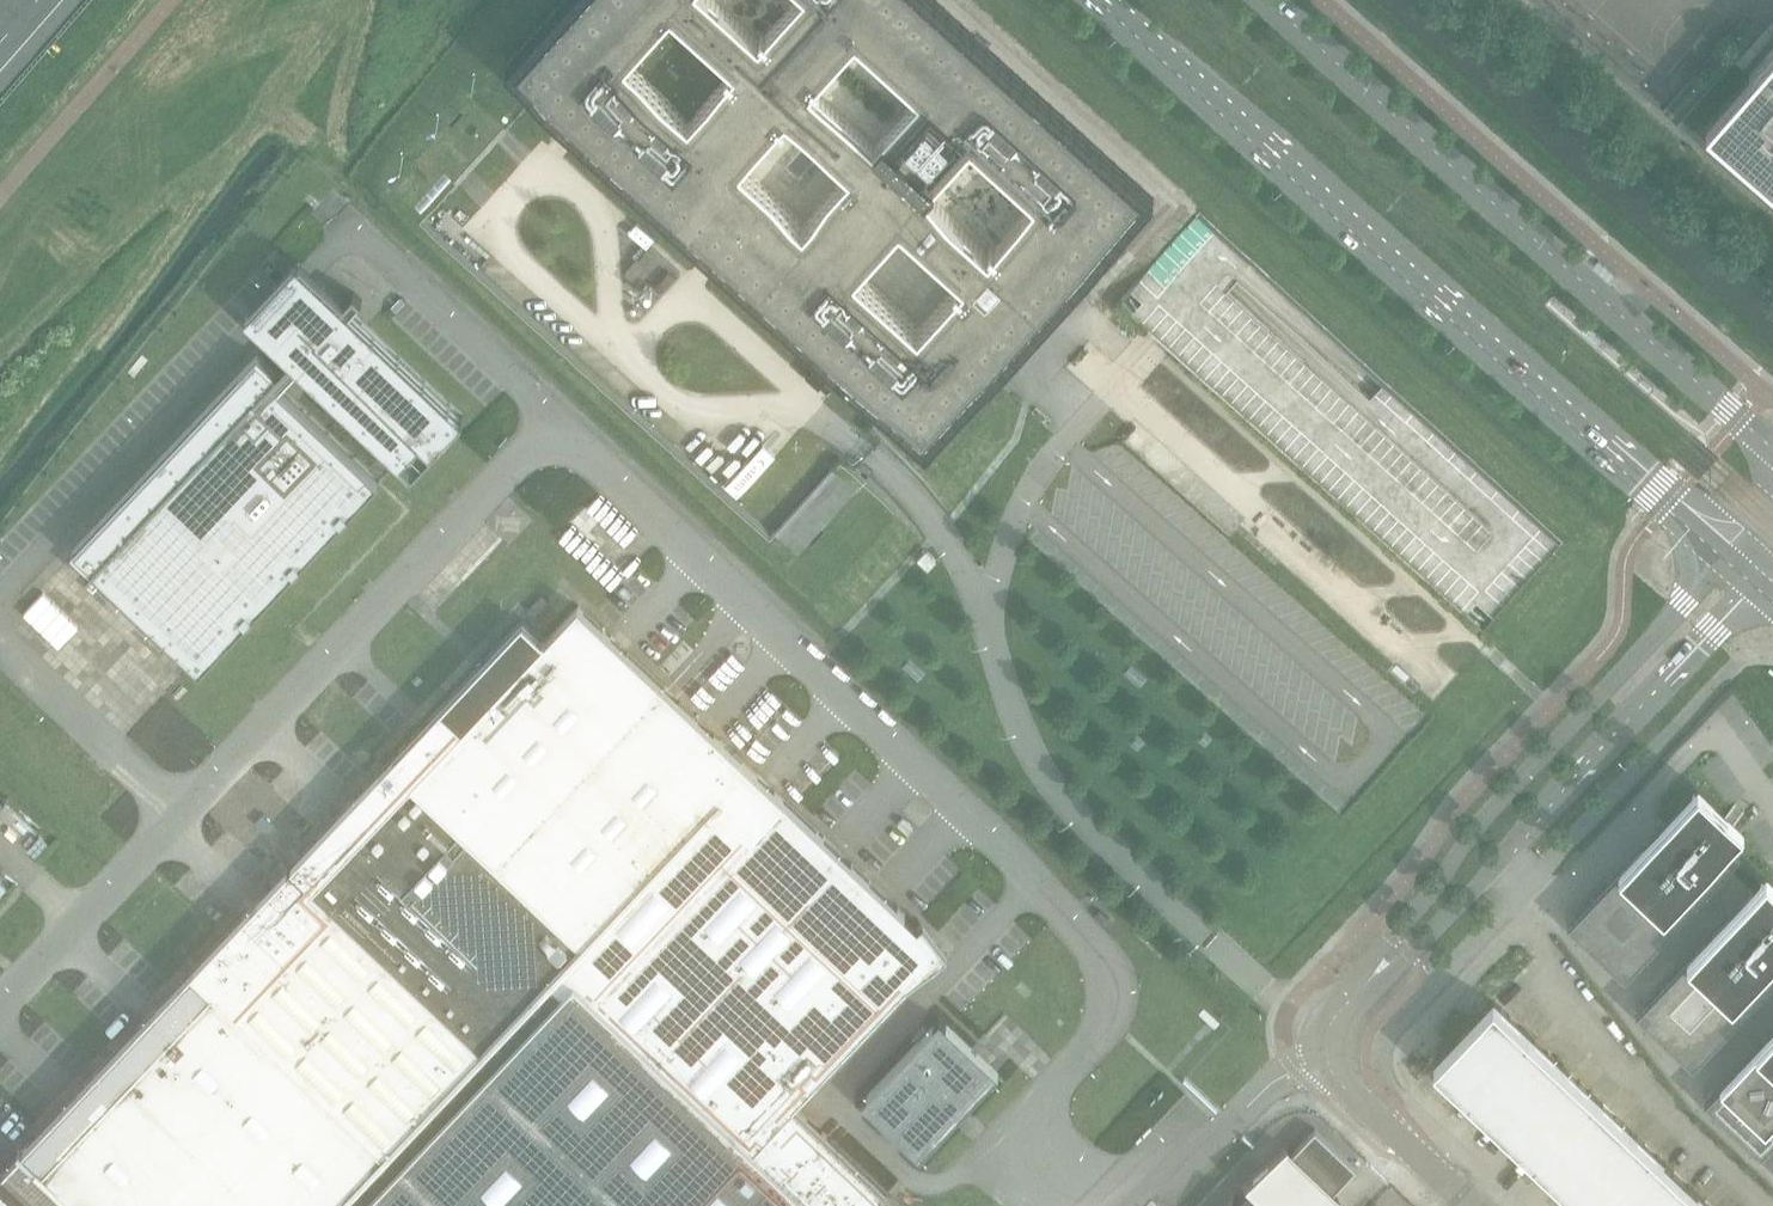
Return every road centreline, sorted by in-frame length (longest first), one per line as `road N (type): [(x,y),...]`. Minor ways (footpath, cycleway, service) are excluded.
road 1 (secondary): [(1095,0),(1726,563)]
road 2 (secondary): [(1772,448),(1268,0)]
road 3 (unclassified): [(554,423),(1035,884)]
road 4 (unclassified): [(1355,992),(1410,959),(1754,588)]
road 5 (unclassified): [(1726,563),(1487,815),(1355,992)]
road 6 (unclassified): [(183,813),(554,423)]
road 7 (unclassified): [(1022,1144),(938,1178),(917,1177),(829,1101),(1035,884)]
road 8 (unclassified): [(318,259),(0,600)]
road 9 (unclassified): [(318,259),(349,223),(554,423)]
road 10 (unclassified): [(1035,884),(1102,951),(1114,996),(1106,1024),(1022,1144)]
road 11 (unclassified): [(0,1005),(183,813)]
road 12 (unclassified): [(1119,1205),(1272,1082),(1325,1053)]
road 13 (unclassified): [(0,648),(183,813)]
road 14 (unclassified): [(1469,1205),(1333,1077),(1325,1053)]

